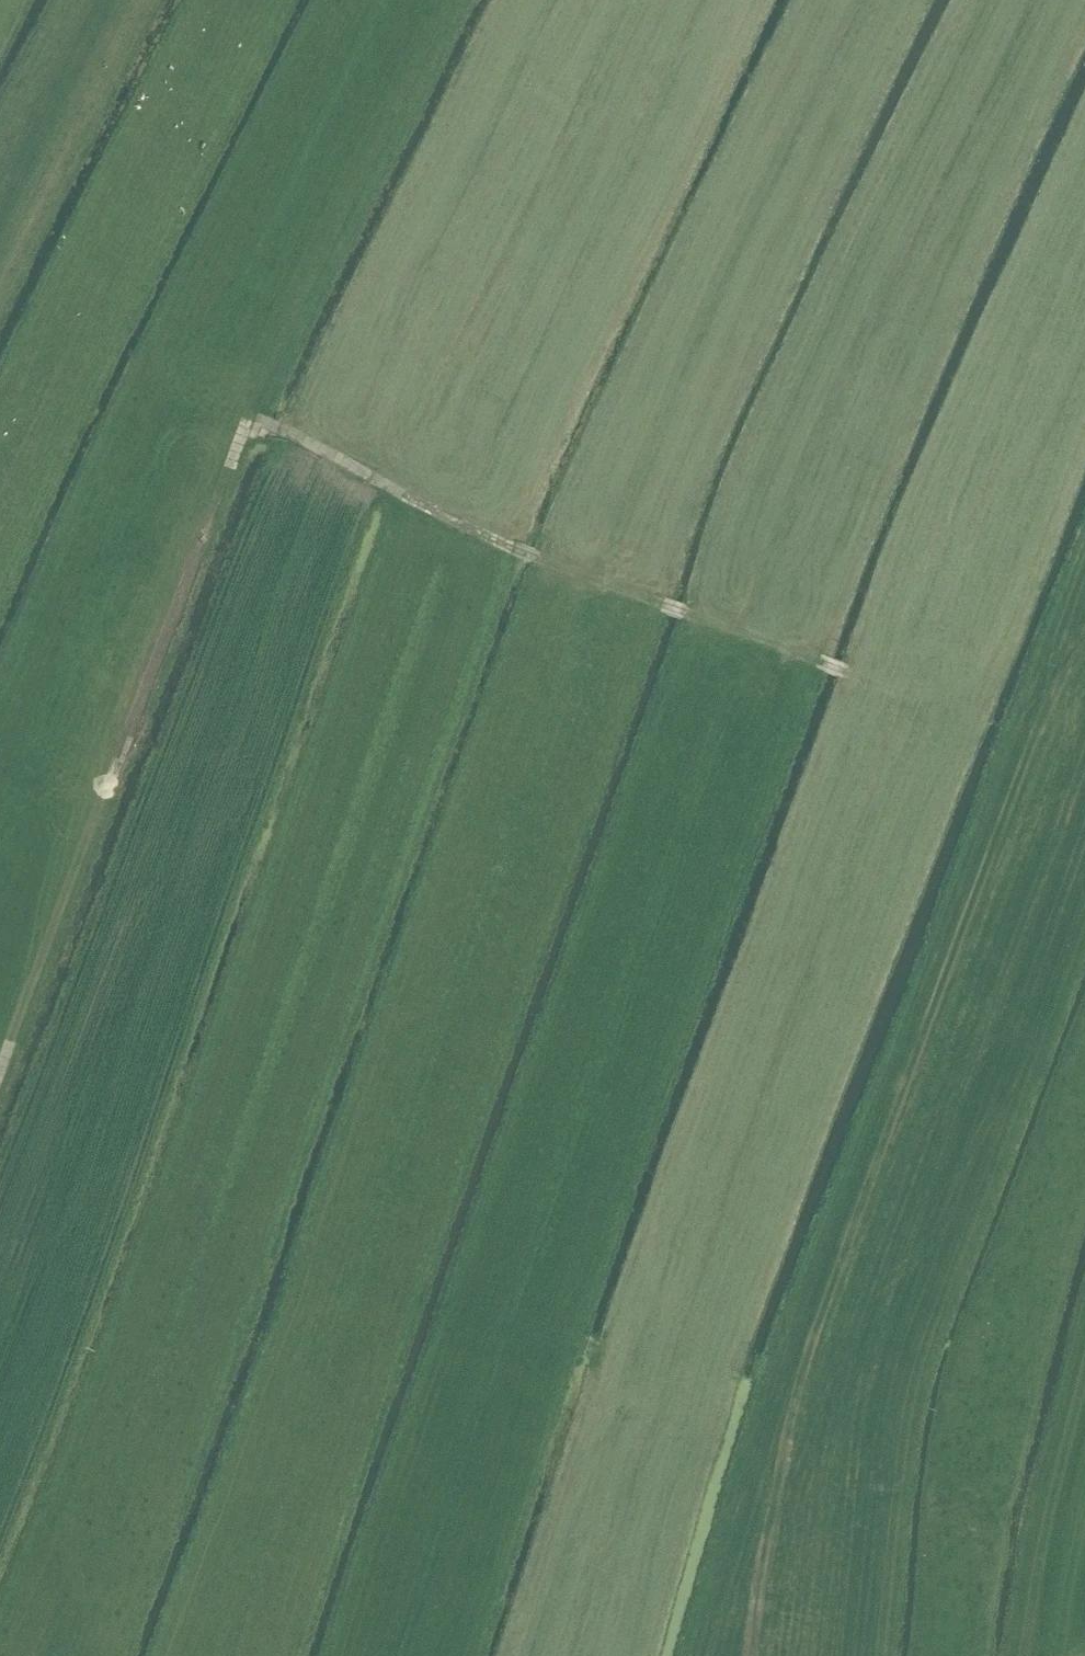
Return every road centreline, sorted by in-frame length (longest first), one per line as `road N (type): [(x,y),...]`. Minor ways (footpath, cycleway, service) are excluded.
road 1 (track): [(0,1063),(248,430),(271,425),(562,570),(692,616),(782,625),(841,550),(1041,96)]
road 2 (track): [(765,1655),(791,1469),(866,1200),(1066,690),(1084,667)]
road 3 (track): [(791,1469),(728,1354)]

